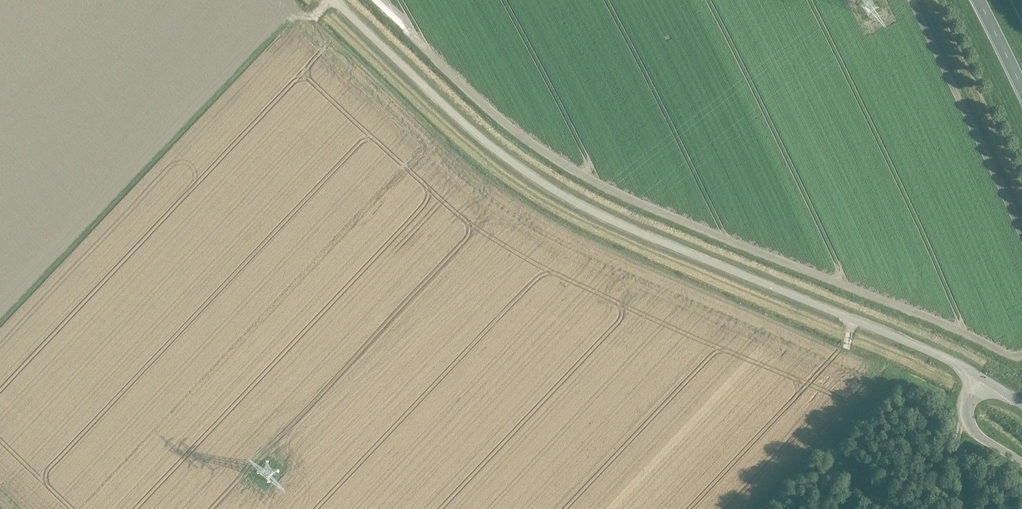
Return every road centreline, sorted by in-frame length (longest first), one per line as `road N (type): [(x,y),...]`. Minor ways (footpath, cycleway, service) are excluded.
road 1 (unclassified): [(978,376),(558,182),(510,151),(347,0)]
road 2 (unclassified): [(1021,467),(969,429),(966,406),(978,376)]

